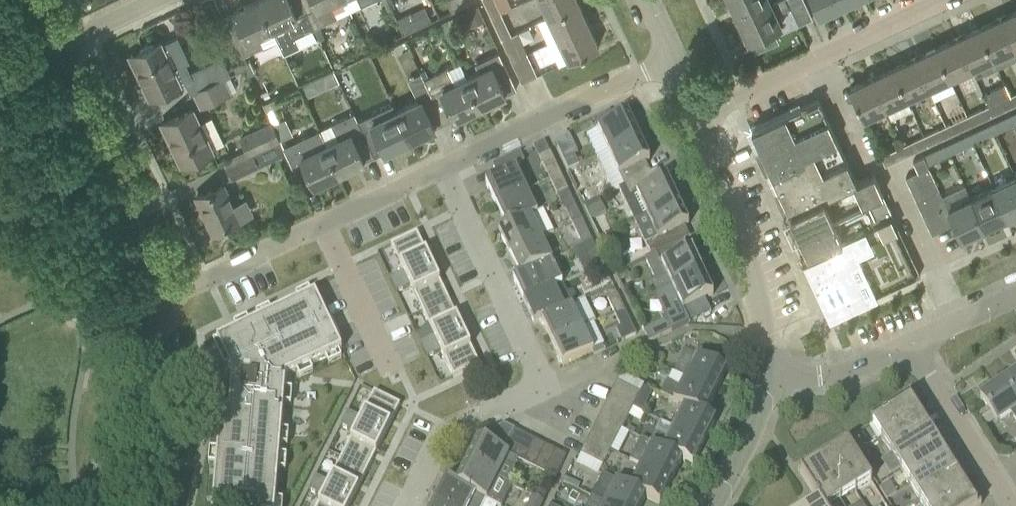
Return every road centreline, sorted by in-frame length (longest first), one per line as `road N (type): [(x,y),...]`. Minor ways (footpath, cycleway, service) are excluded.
road 1 (residential): [(405,505),(440,435),(544,387),(441,169)]
road 2 (residential): [(160,303),(441,169)]
road 3 (unclassified): [(160,303),(136,227),(54,49)]
road 4 (residential): [(700,116),(948,0)]
road 5 (residential): [(768,377),(758,297),(700,116)]
road 6 (residential): [(441,169),(675,63)]
road 7 (unclassified): [(167,505),(160,303)]
road 8 (residential): [(1015,505),(911,345)]
road 9 (residential): [(768,377),(839,375),(911,345)]
road 10 (residential): [(709,505),(755,424),(768,377)]

